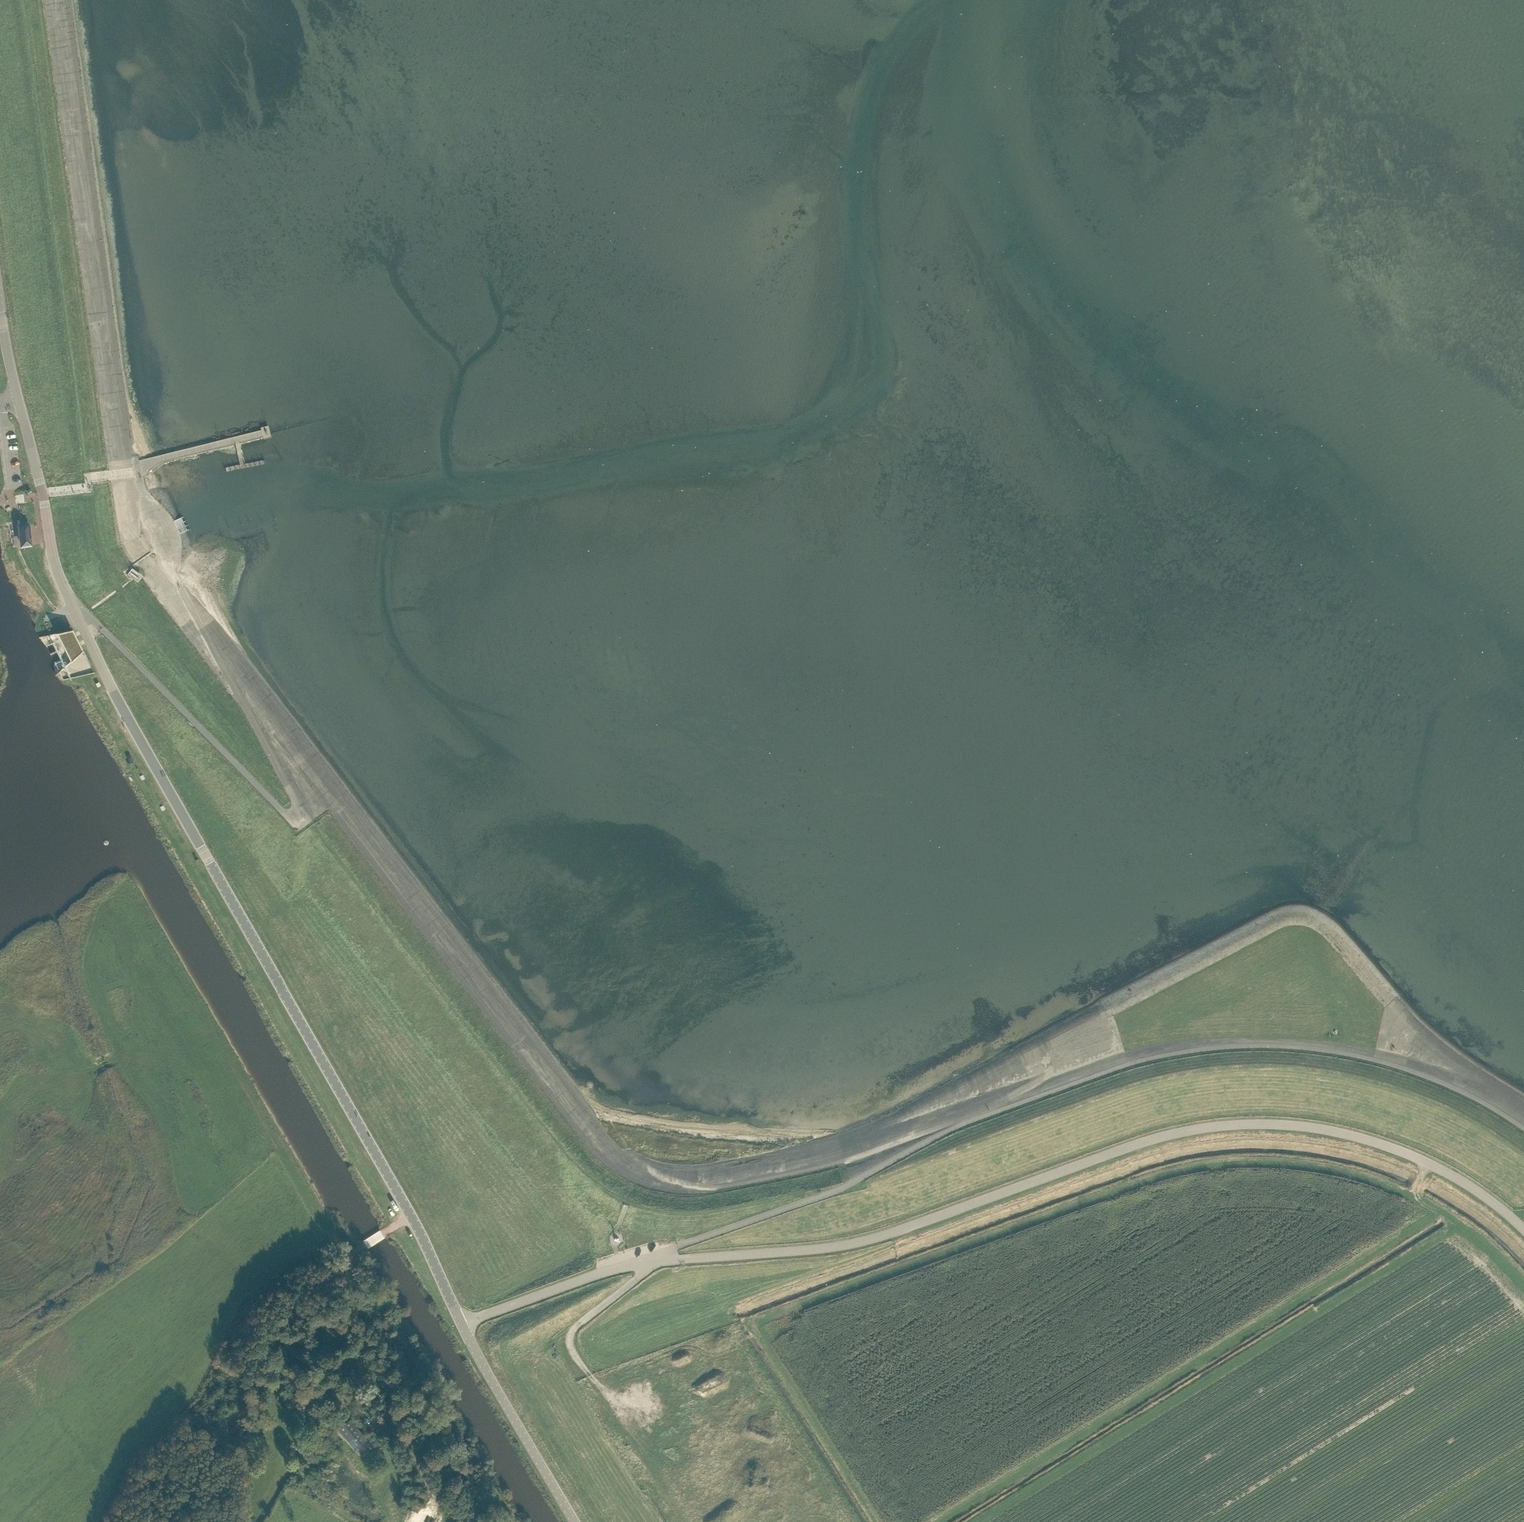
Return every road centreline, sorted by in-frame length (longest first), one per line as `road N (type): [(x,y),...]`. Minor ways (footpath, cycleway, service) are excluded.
road 1 (unclassified): [(1523,1229),(1470,1186),(1376,1142),(1244,1124),(1142,1141),(844,1246),(625,1262),(462,1324)]
road 2 (unclassified): [(462,1324),(79,616),(54,558),(19,401)]
road 3 (track): [(410,1215),(325,1271),(290,1307),(264,1342),(236,1414)]
road 4 (unclassified): [(575,1521),(462,1324)]
road 5 (track): [(596,1381),(569,1338),(654,1260)]

